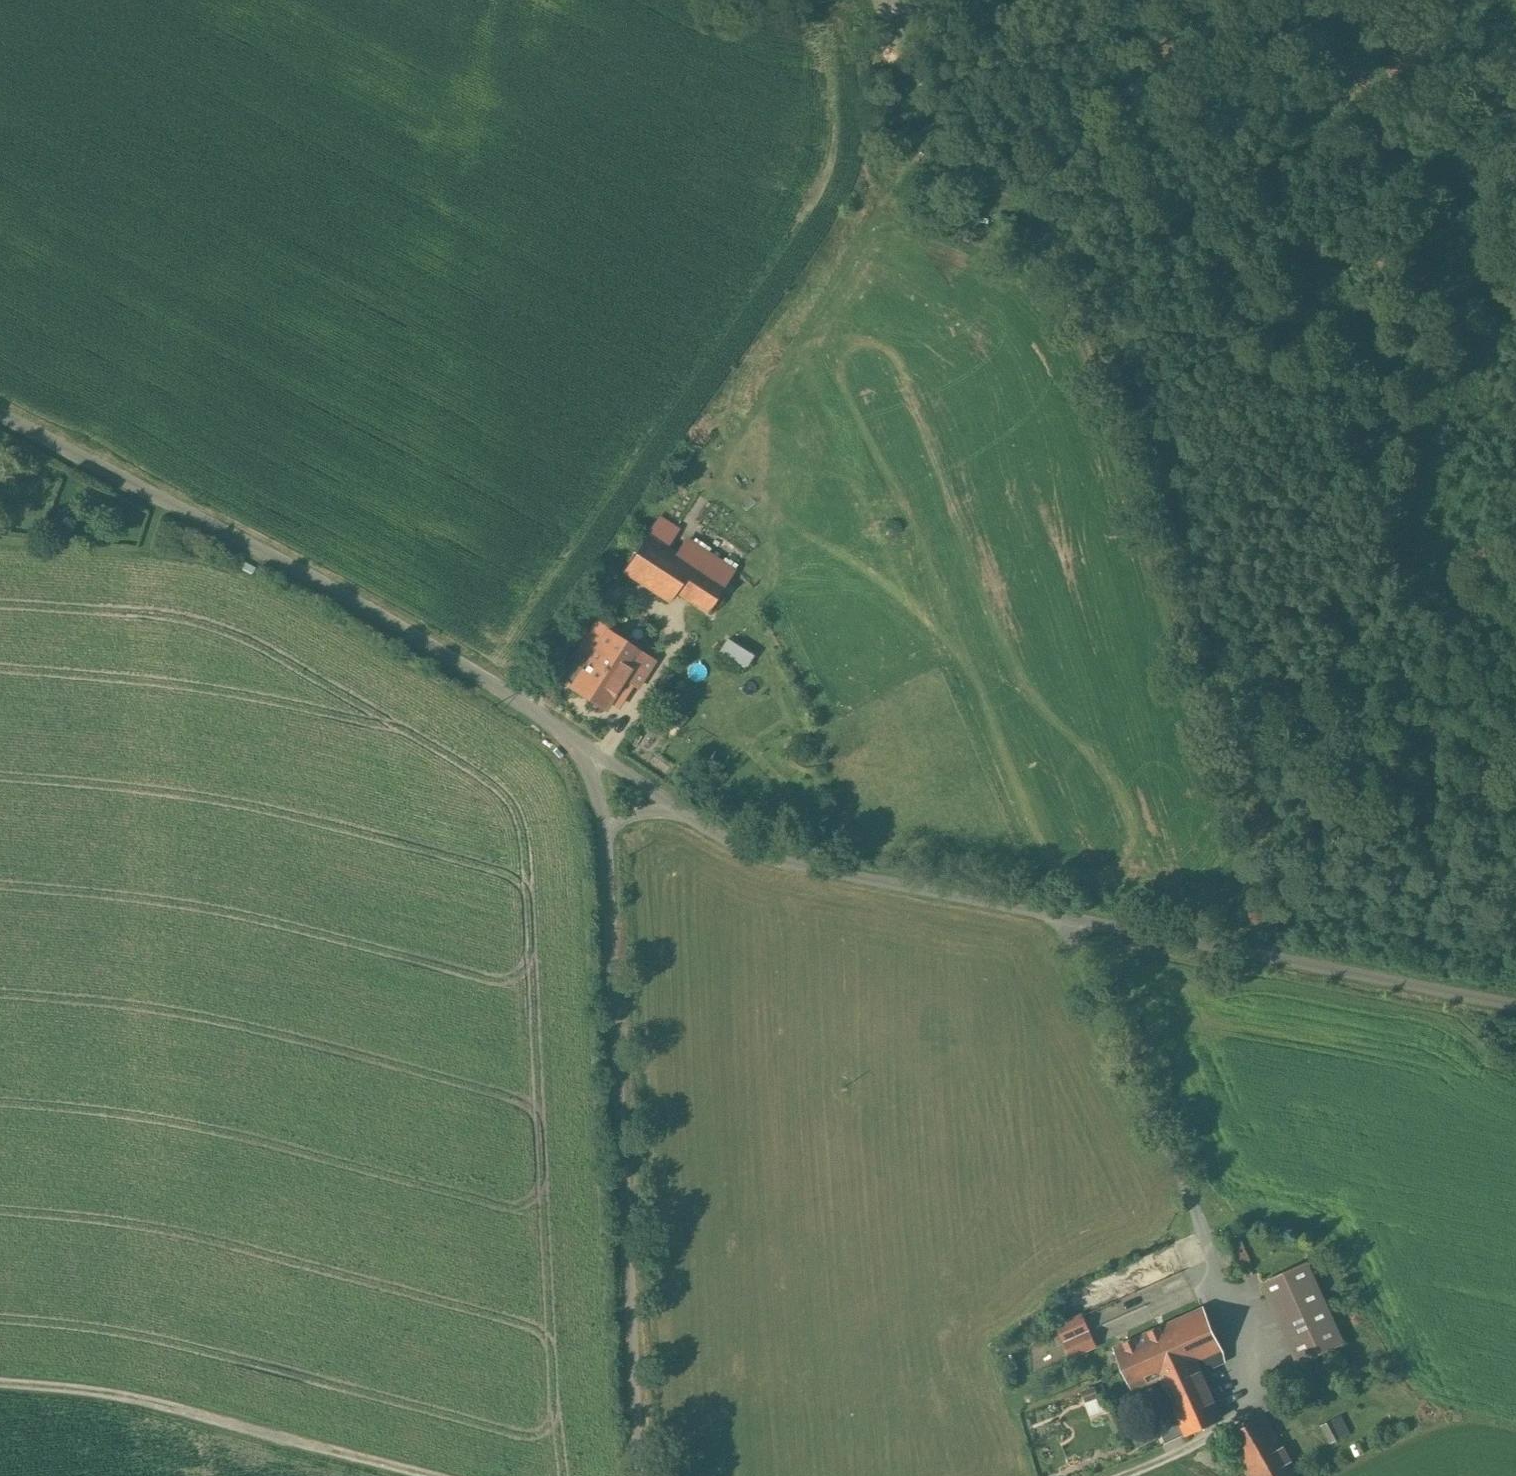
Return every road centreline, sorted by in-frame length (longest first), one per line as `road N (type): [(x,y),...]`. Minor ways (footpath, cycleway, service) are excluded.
road 1 (unclassified): [(681,802),(752,840),(811,859),(1059,917),(1515,1002)]
road 2 (unclassified): [(579,745),(327,579),(0,411)]
road 3 (unclassified): [(650,1475),(604,816)]
road 4 (track): [(0,1374),(140,1389),(463,1475)]

